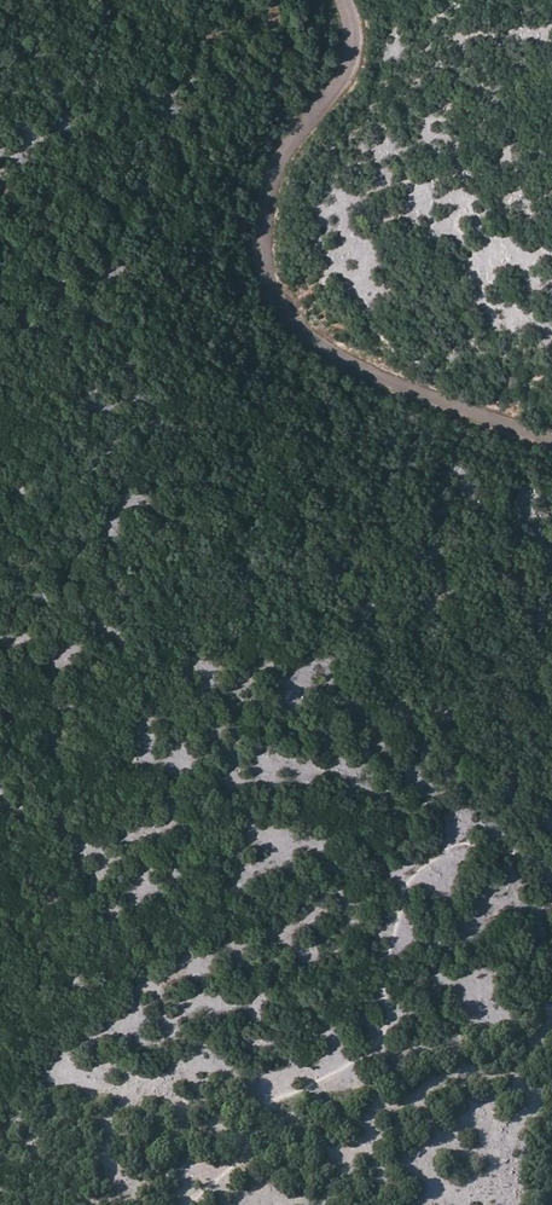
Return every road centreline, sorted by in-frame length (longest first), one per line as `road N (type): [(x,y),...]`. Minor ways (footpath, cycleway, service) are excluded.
road 1 (tertiary): [(551,426),(398,376),(306,322),(282,258),(283,179),(345,101),(366,46),(338,0)]

